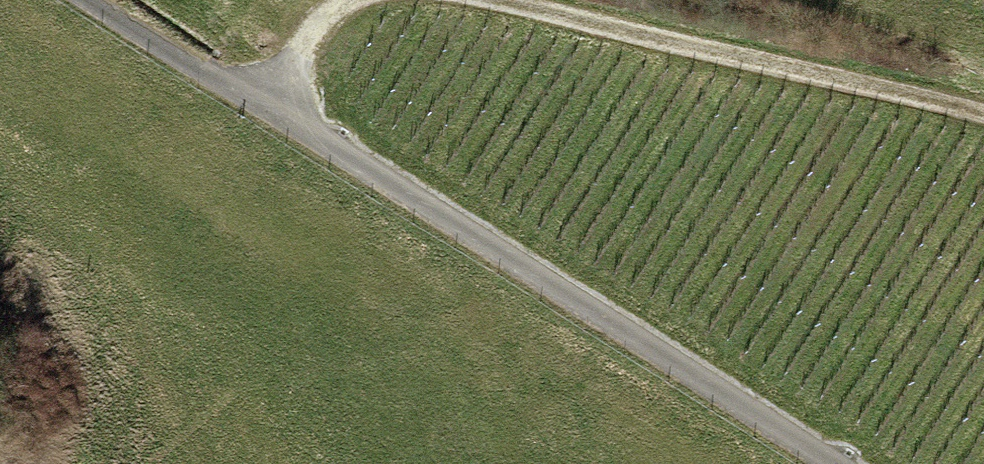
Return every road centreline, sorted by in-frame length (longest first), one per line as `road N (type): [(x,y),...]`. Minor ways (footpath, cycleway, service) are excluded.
road 1 (track): [(832,463),(90,0)]
road 2 (track): [(476,0),(983,115)]
road 3 (track): [(267,107),(314,32),(350,0)]

